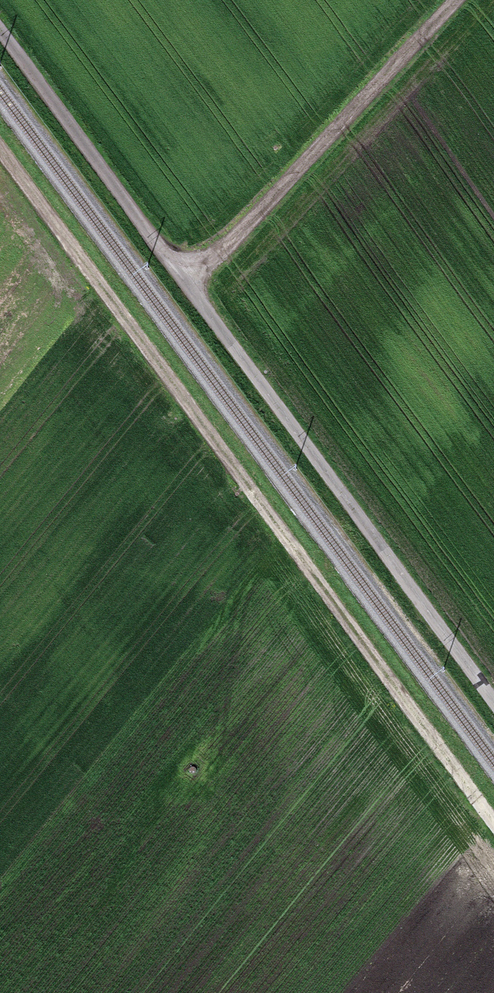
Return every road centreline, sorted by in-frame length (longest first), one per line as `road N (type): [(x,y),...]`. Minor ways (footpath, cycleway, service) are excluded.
road 1 (track): [(0,29),(306,436),(493,703)]
road 2 (track): [(0,152),(316,566),(493,819)]
road 3 (track): [(191,283),(457,0)]

